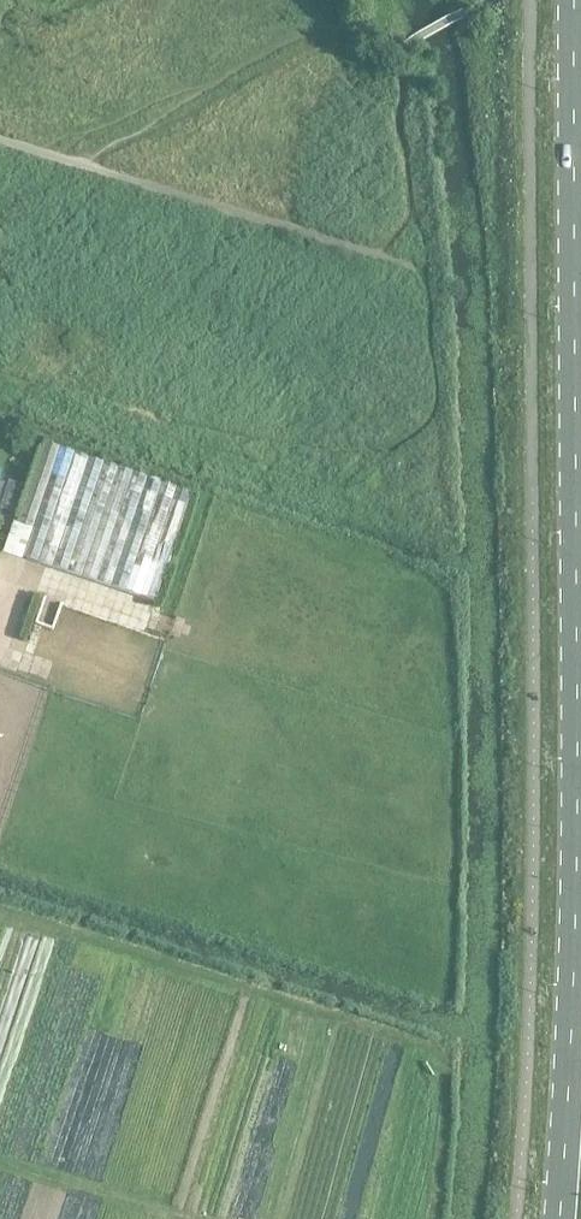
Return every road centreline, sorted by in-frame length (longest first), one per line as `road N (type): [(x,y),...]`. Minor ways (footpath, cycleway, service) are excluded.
road 1 (primary): [(573,0),(576,840),(560,1218)]

